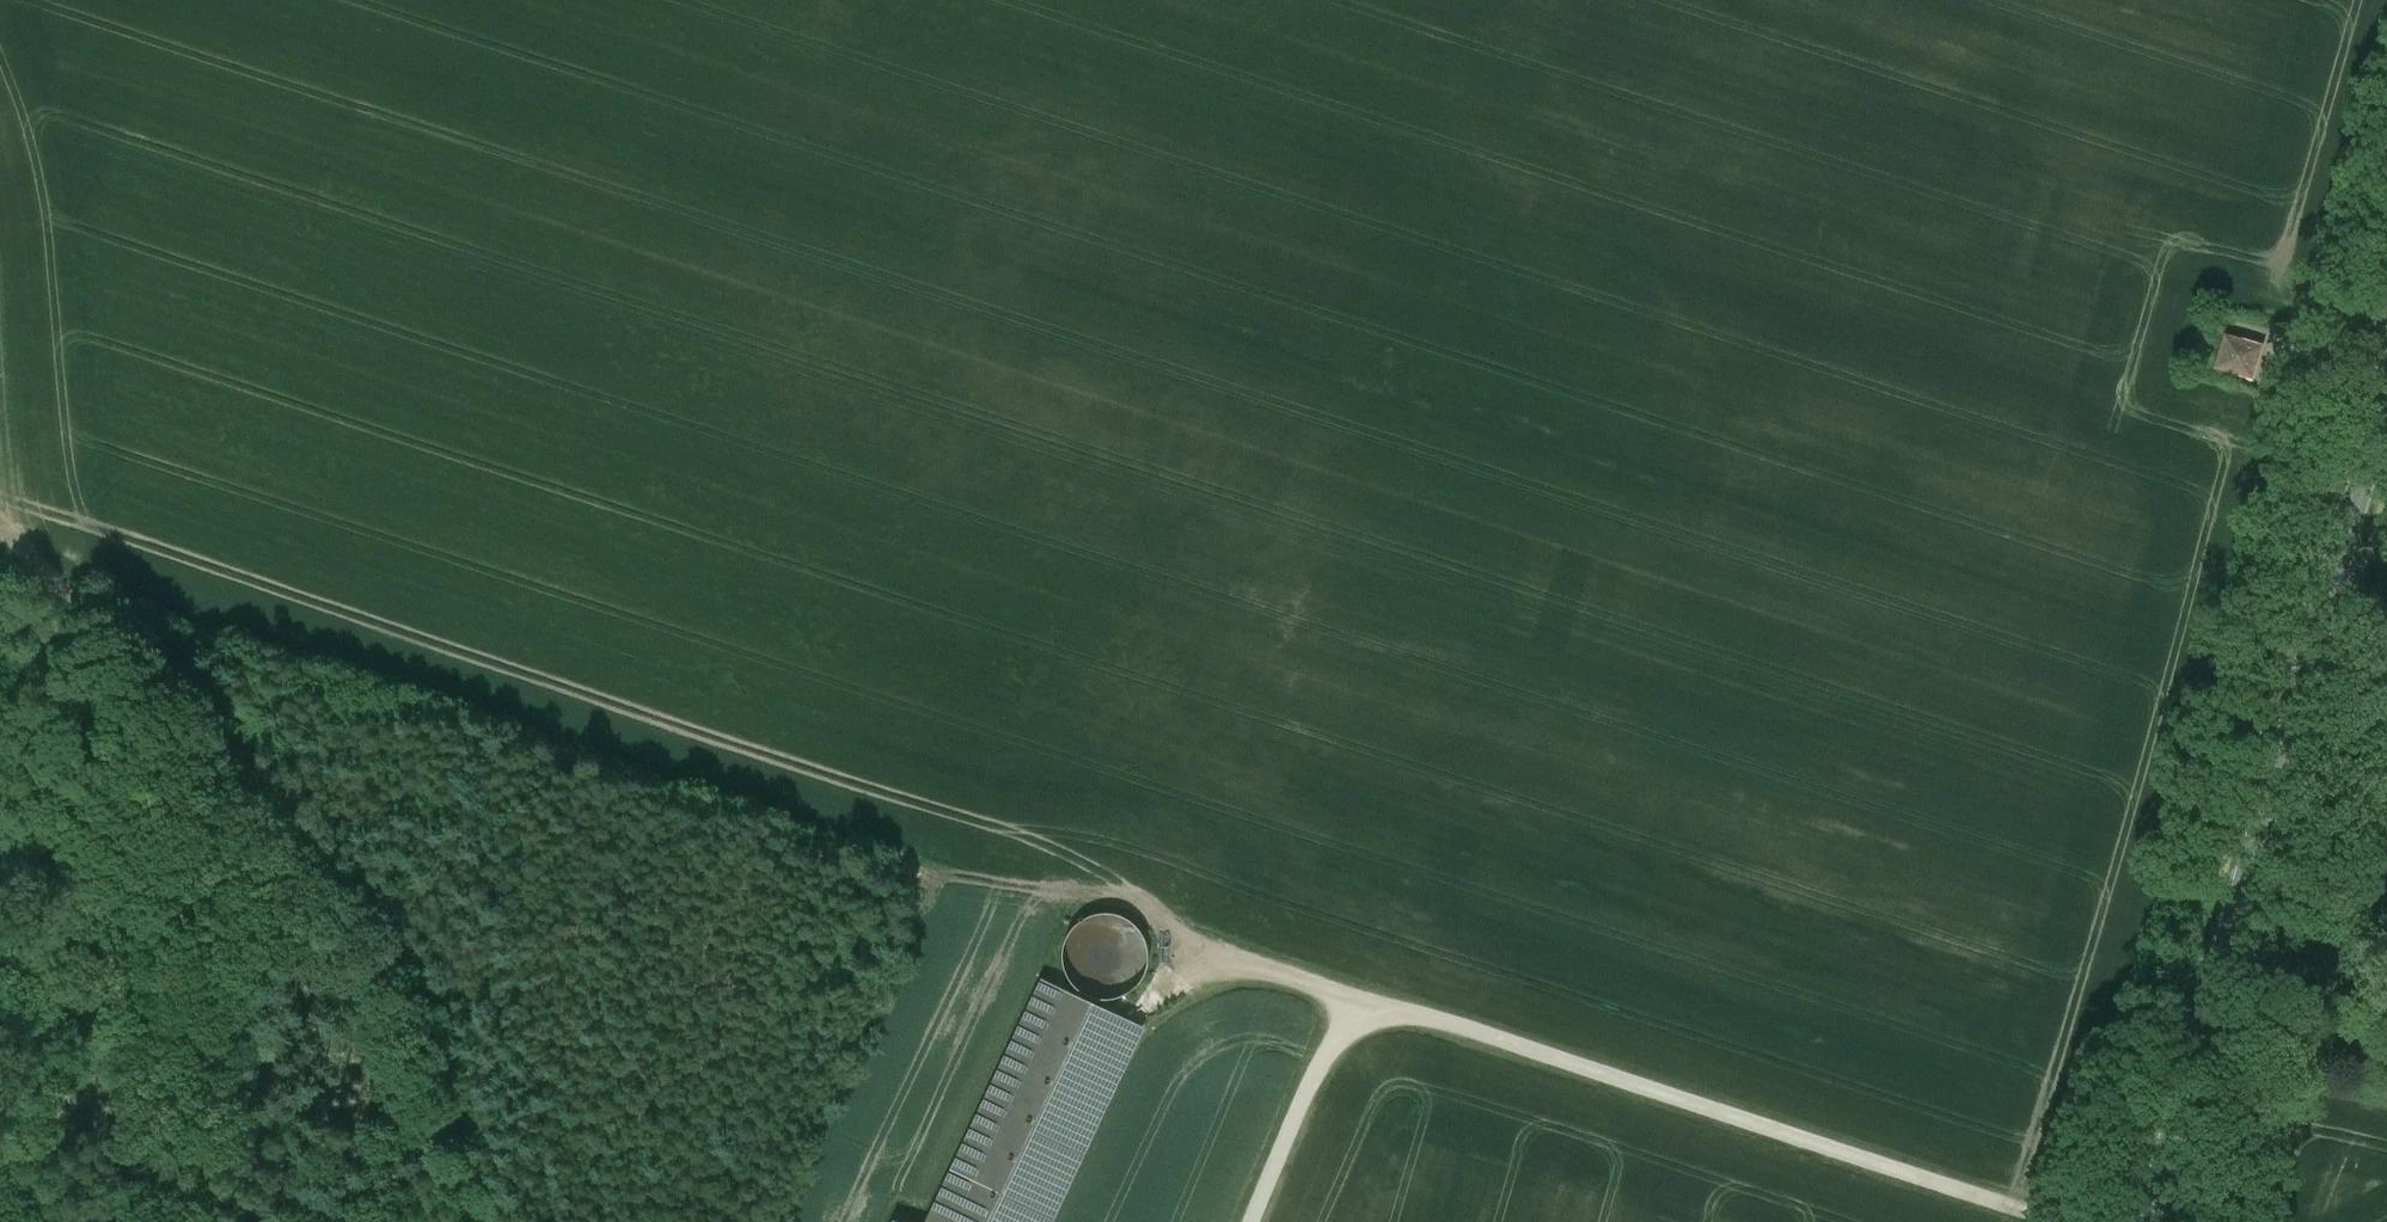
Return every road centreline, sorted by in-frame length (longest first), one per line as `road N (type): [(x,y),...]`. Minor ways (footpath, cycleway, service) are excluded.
road 1 (track): [(485,1221),(414,1012),(160,663),(57,591),(28,558),(6,496),(0,438)]
road 2 (secondary): [(2386,351),(2138,1221)]

